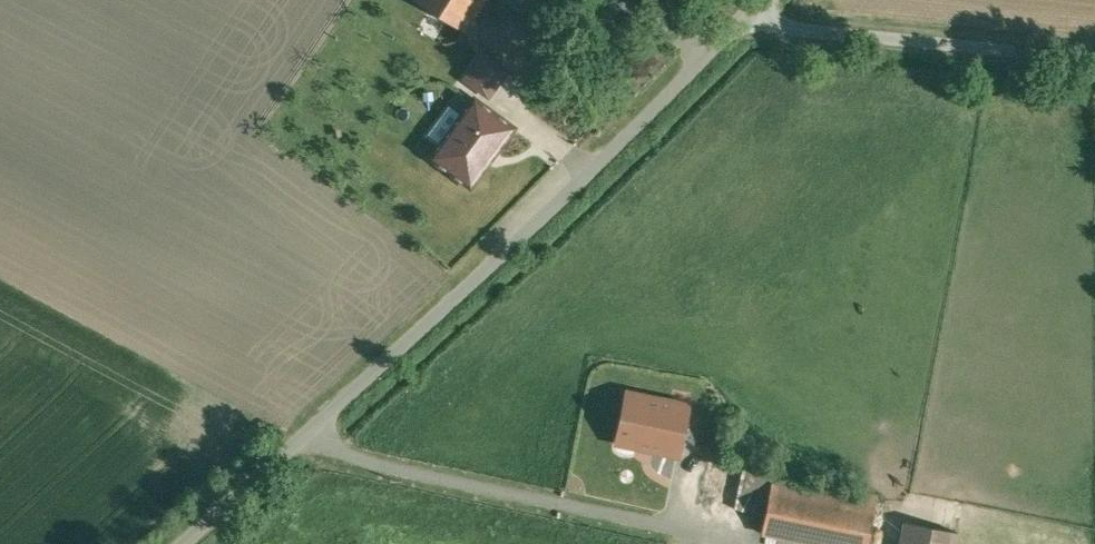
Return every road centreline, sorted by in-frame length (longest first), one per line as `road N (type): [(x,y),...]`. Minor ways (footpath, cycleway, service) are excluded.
road 1 (unclassified): [(180,543),(746,15)]
road 2 (unclassified): [(746,15),(804,30),(1094,64)]

